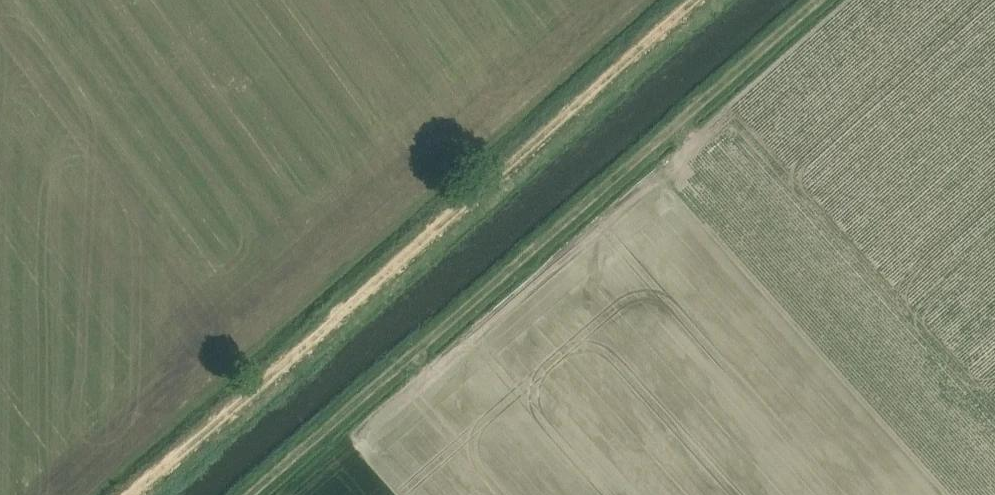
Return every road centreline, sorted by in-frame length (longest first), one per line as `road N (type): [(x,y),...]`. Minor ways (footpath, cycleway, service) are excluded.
road 1 (track): [(149,494),(718,0)]
road 2 (track): [(255,494),(818,0)]

